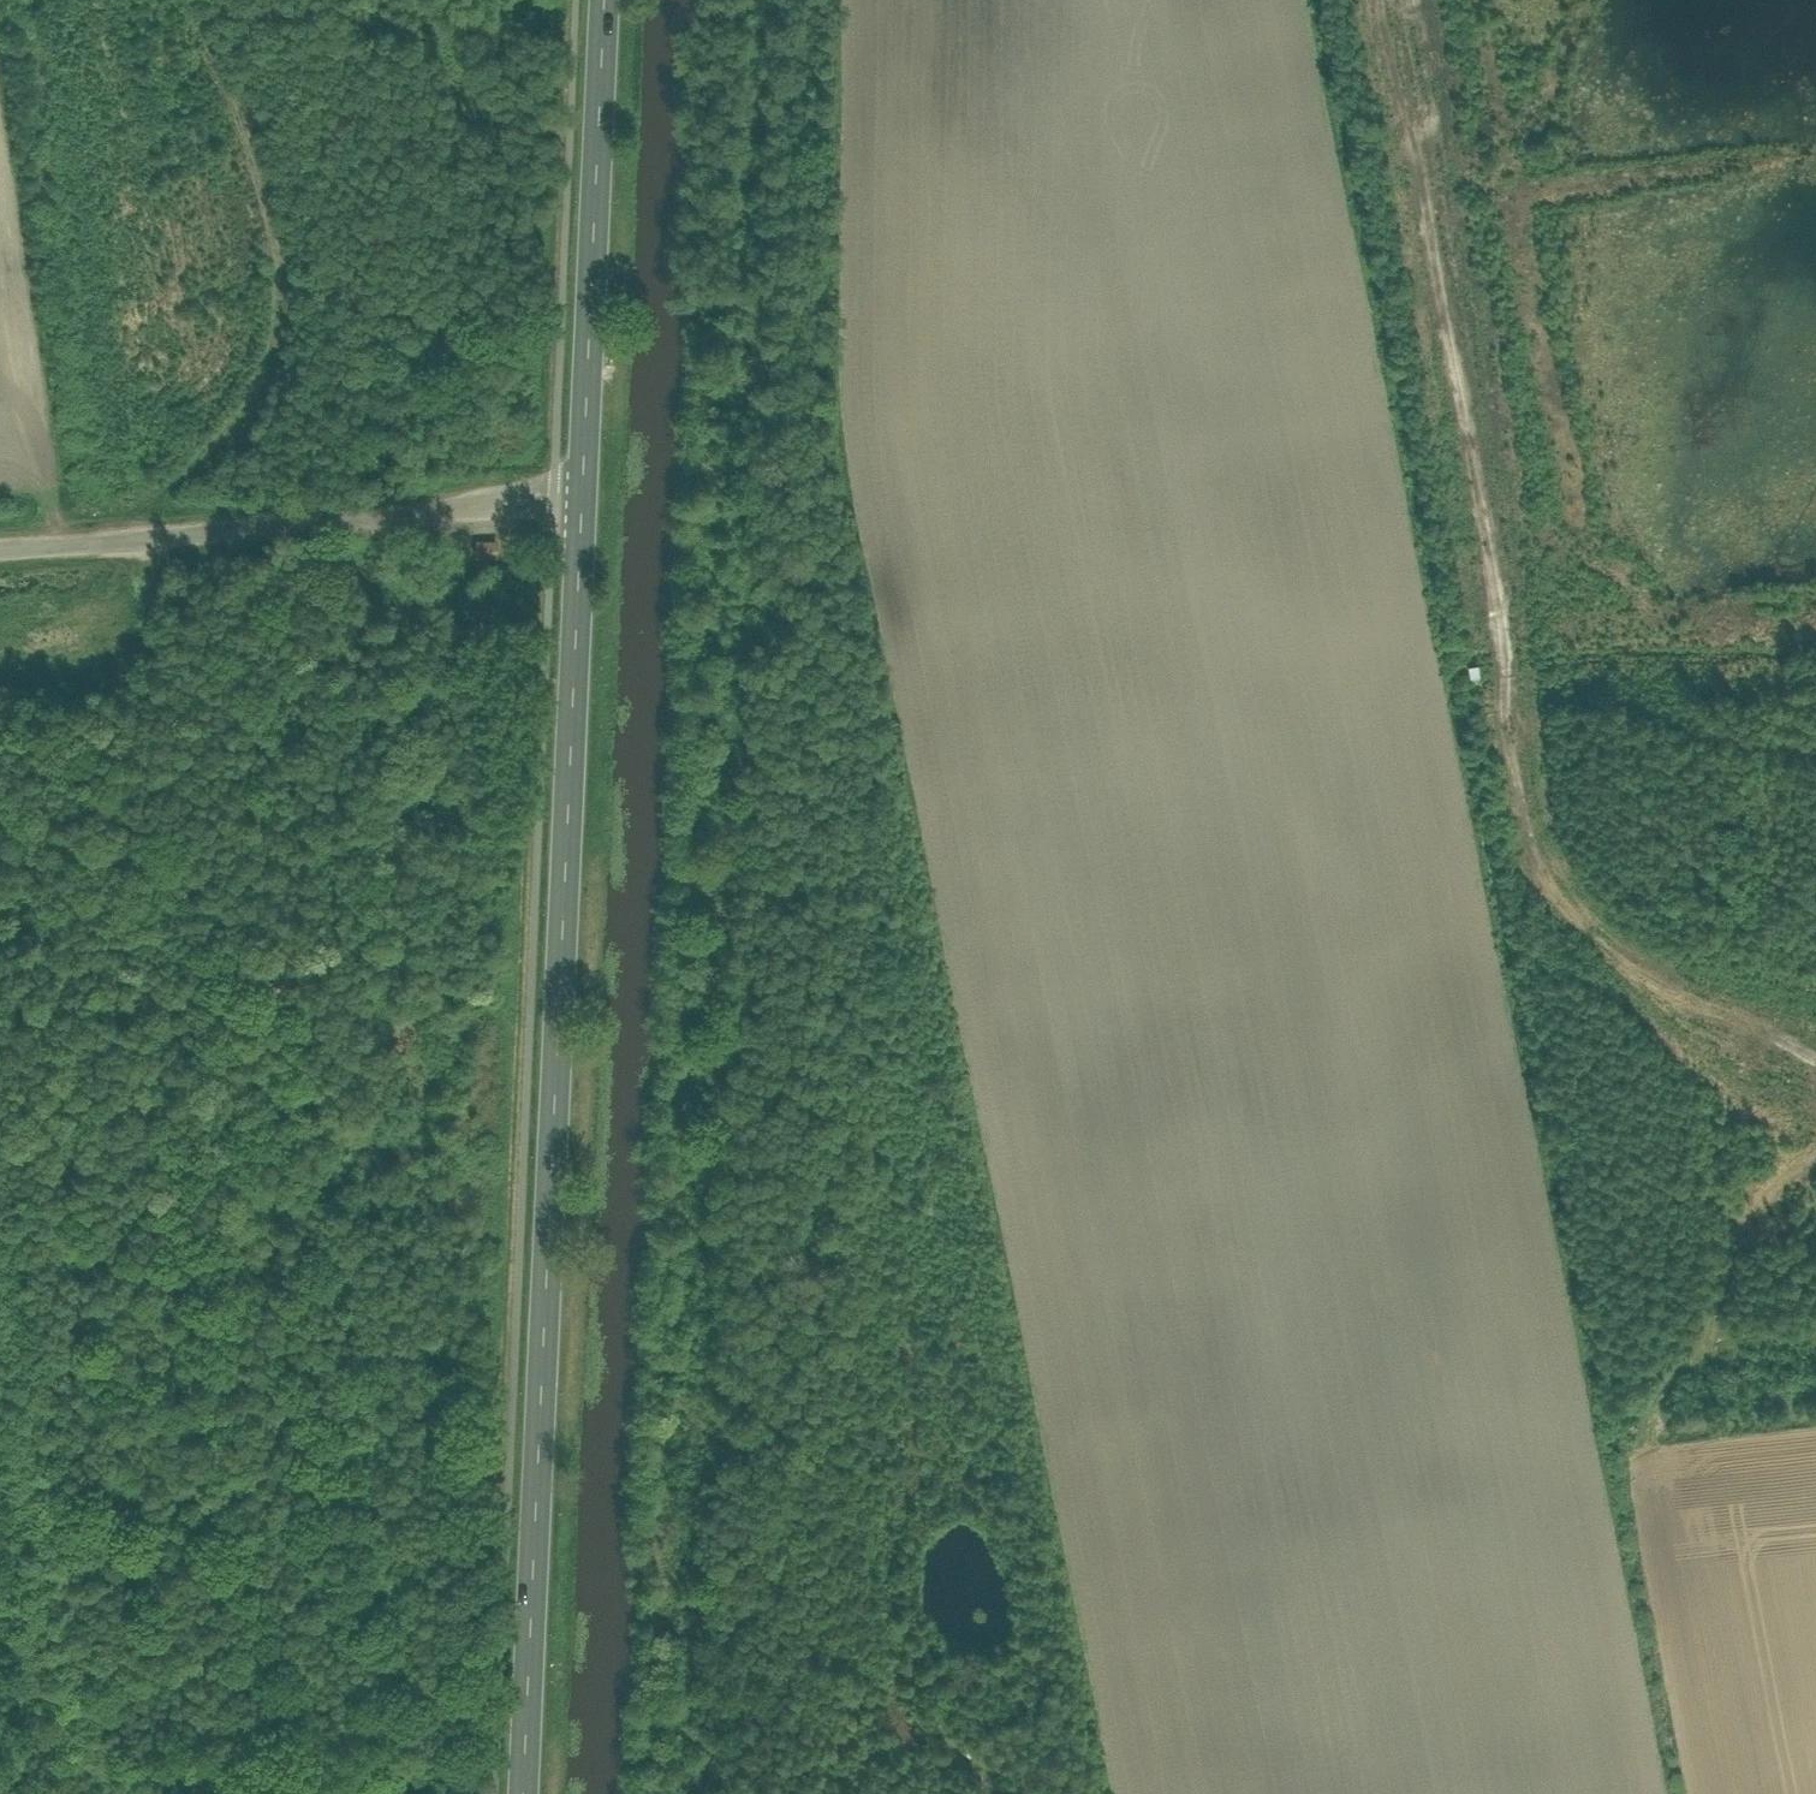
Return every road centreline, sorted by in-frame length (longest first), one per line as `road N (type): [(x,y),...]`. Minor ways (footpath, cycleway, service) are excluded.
road 1 (tertiary): [(523,1793),(579,499)]
road 2 (unclassified): [(0,545),(579,499)]
road 3 (track): [(117,535),(111,359),(89,167),(57,0)]
road 4 (tertiary): [(579,499),(603,0)]

